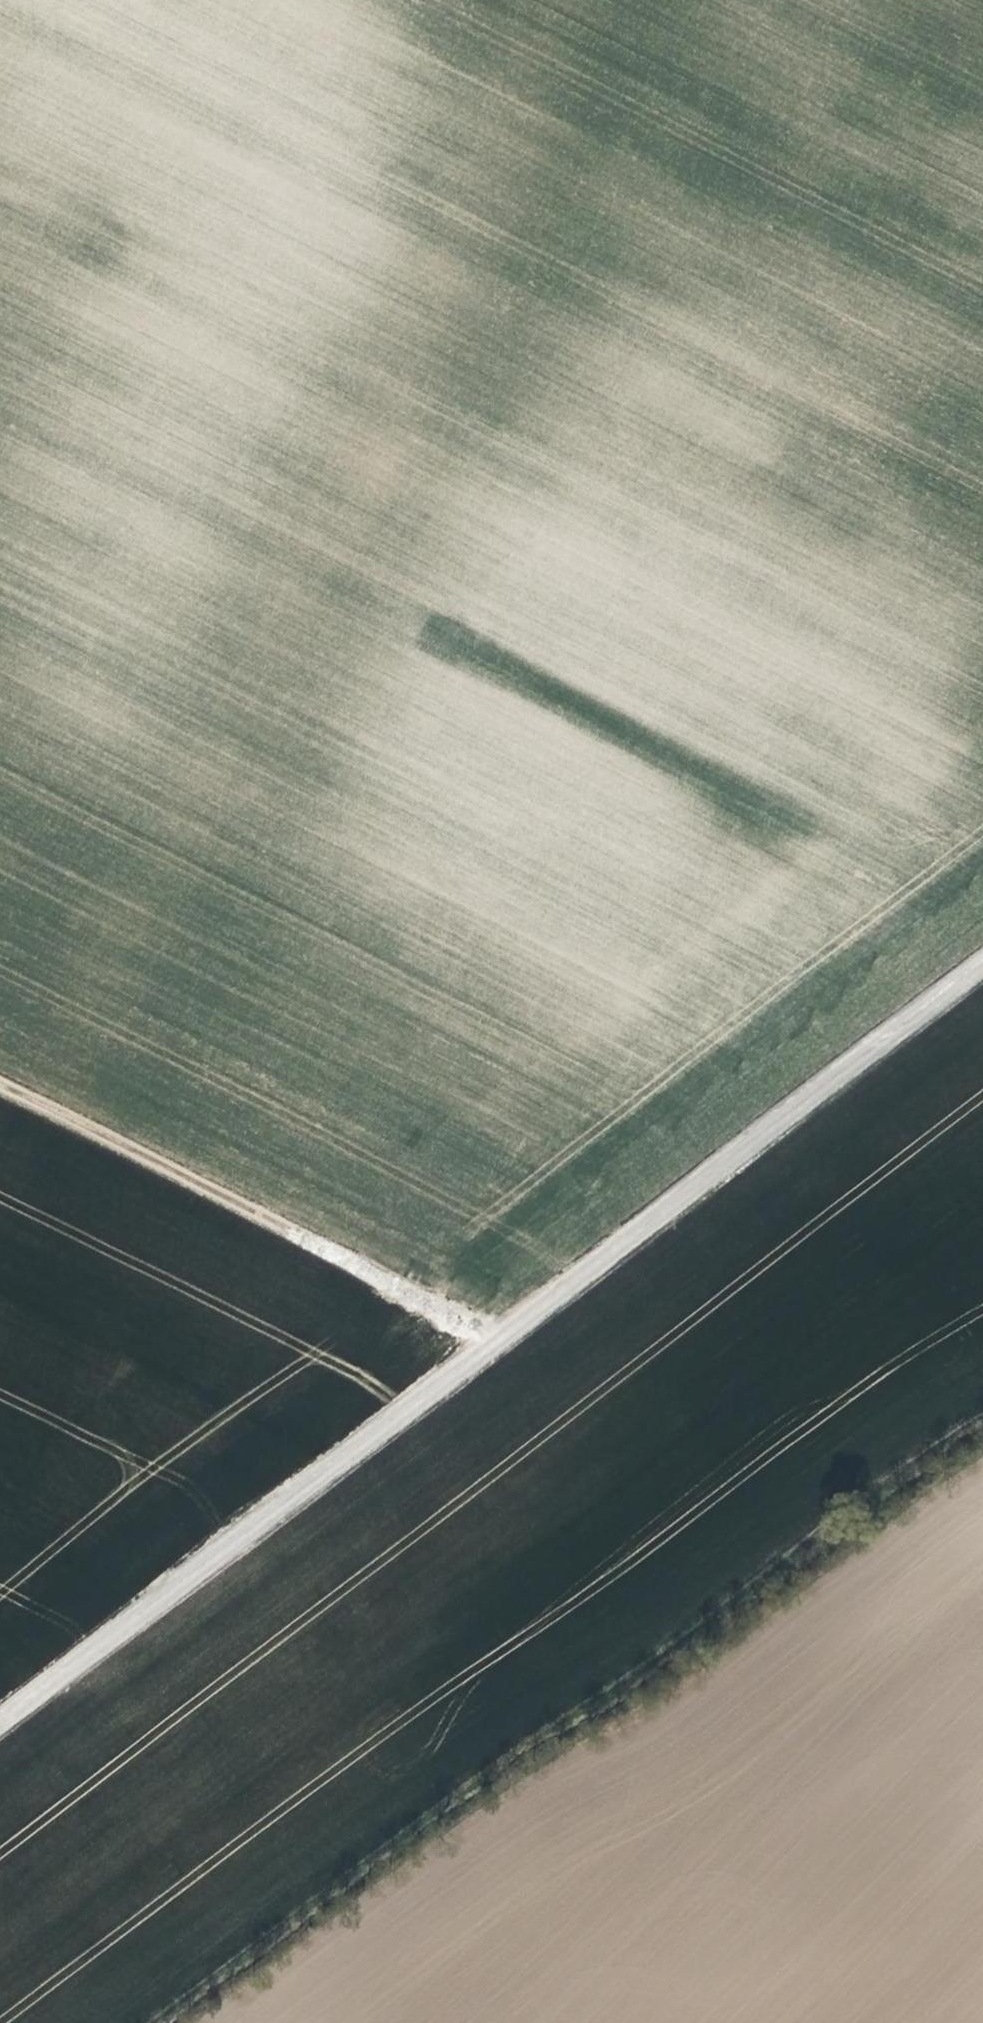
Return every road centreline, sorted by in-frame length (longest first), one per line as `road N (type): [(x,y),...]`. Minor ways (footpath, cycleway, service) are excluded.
road 1 (track): [(982,956),(0,1711)]
road 2 (track): [(491,1328),(0,1082)]

